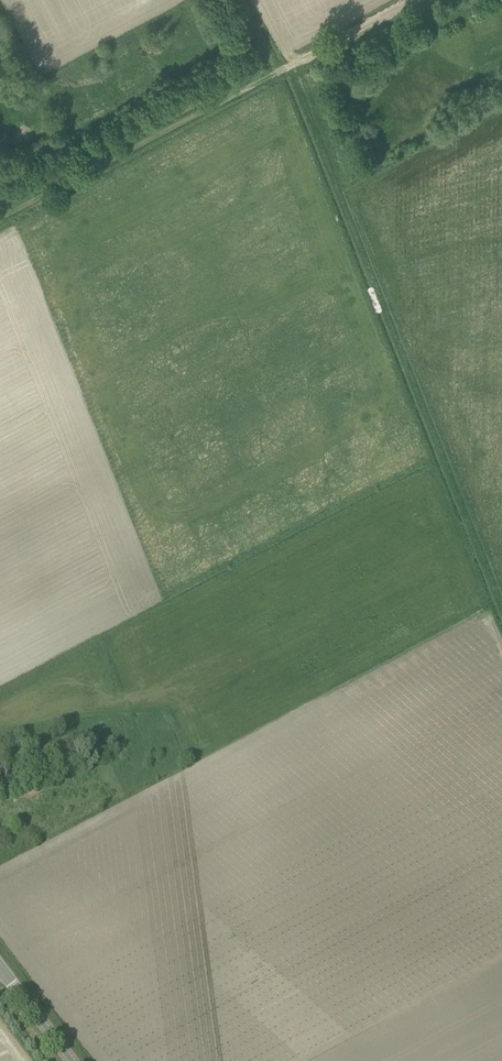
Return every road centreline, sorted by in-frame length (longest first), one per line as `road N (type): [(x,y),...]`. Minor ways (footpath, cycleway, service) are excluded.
road 1 (track): [(417,0),(0,222)]

